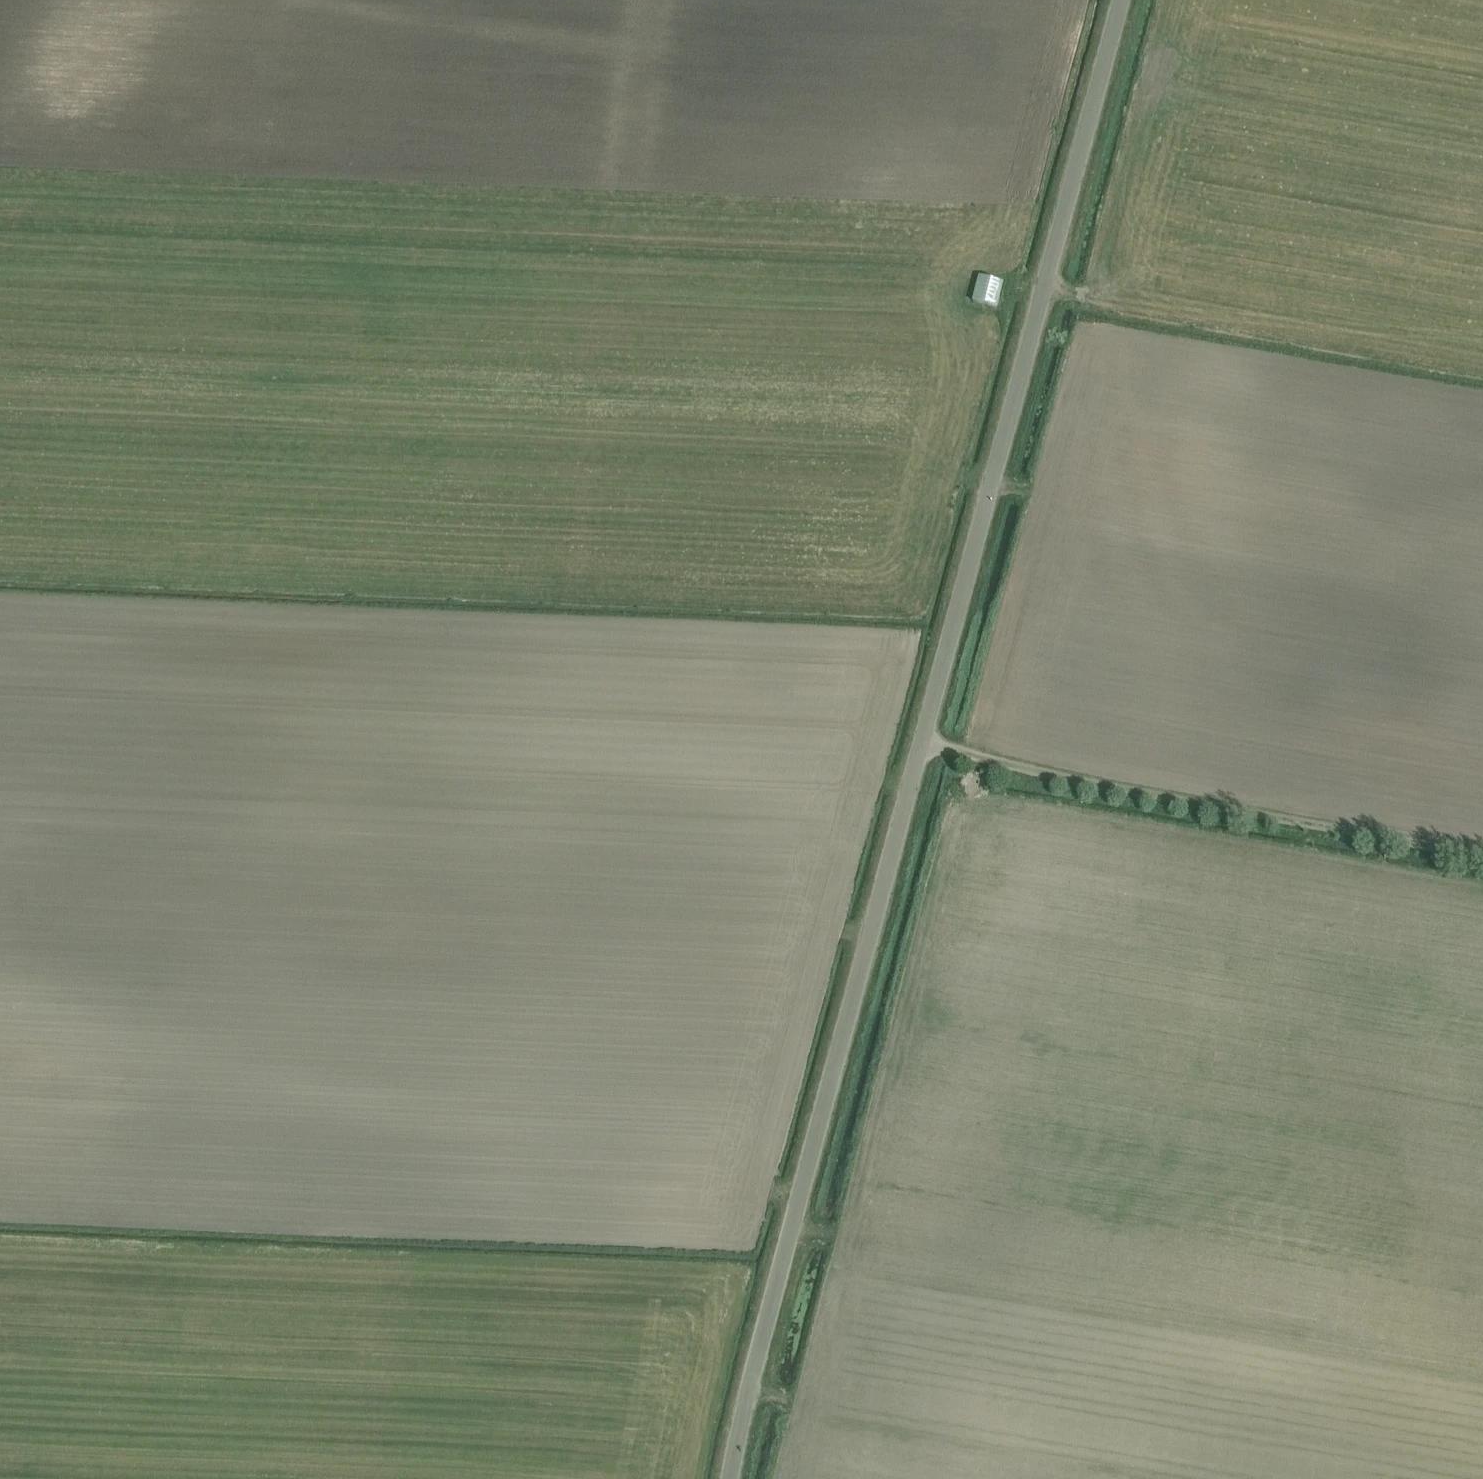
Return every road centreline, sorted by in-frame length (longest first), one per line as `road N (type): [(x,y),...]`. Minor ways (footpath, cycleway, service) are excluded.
road 1 (unclassified): [(924,763),(1130,0)]
road 2 (unclassified): [(735,1478),(777,1291),(924,763)]
road 3 (unclassified): [(1482,870),(924,763)]

